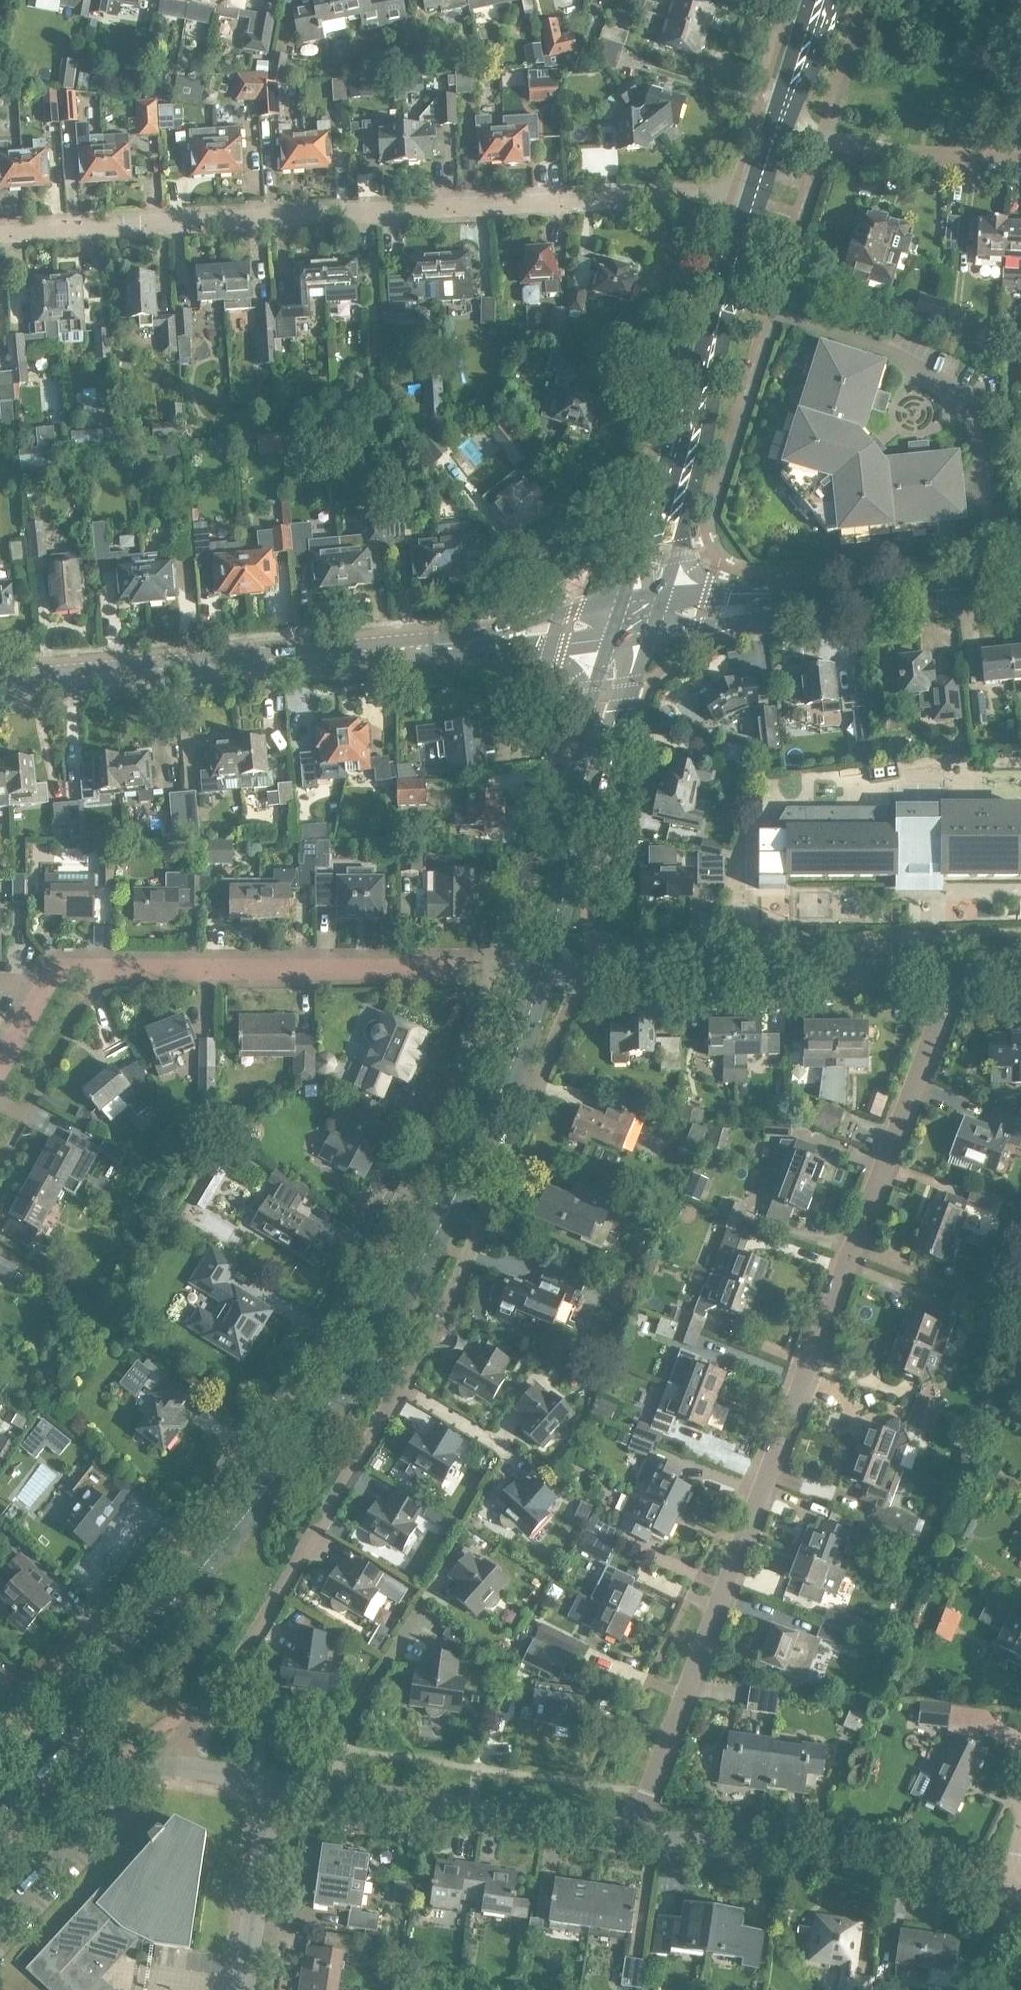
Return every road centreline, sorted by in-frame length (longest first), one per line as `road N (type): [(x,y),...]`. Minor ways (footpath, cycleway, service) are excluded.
road 1 (secondary): [(0,1783),(227,1539),(354,1372),(464,1172),(538,971)]
road 2 (residential): [(503,970),(440,1146),(366,1291),(168,1553),(0,1735)]
road 3 (residential): [(634,1833),(949,976)]
road 4 (residential): [(165,1767),(437,1331),(585,974)]
road 5 (residential): [(0,233),(754,199)]
road 6 (secondary): [(0,685),(458,643)]
road 7 (residential): [(51,983),(58,971),(503,970)]
road 8 (residential): [(1014,1886),(634,1833)]
road 9 (residential): [(634,1833),(266,1783)]
road 10 (residential): [(949,976),(585,974)]
road 11 (secondary): [(731,278),(716,296),(670,476),(618,605)]
road 12 (secondary): [(658,601),(680,538),(731,278)]
road 13 (secondary): [(552,901),(644,644)]
road 14 (secondary): [(606,645),(578,743),(552,901)]
road 15 (residential): [(1020,163),(779,147)]
road 16 (unclassified): [(165,1767),(135,1774),(0,1920)]
road 17 (secondary): [(1020,582),(792,603)]
road 18 (residential): [(247,1989),(266,1783)]
road 19 (secondary): [(808,0),(758,187)]
road 20 (secondary): [(618,605),(575,609),(458,643)]
road 21 (secondary): [(779,147),(834,0)]
road 22 (secondary): [(644,644),(792,603)]
road 23 (secondary): [(458,643),(606,645)]
road 24 (secondary): [(792,603),(736,595),(658,601)]

